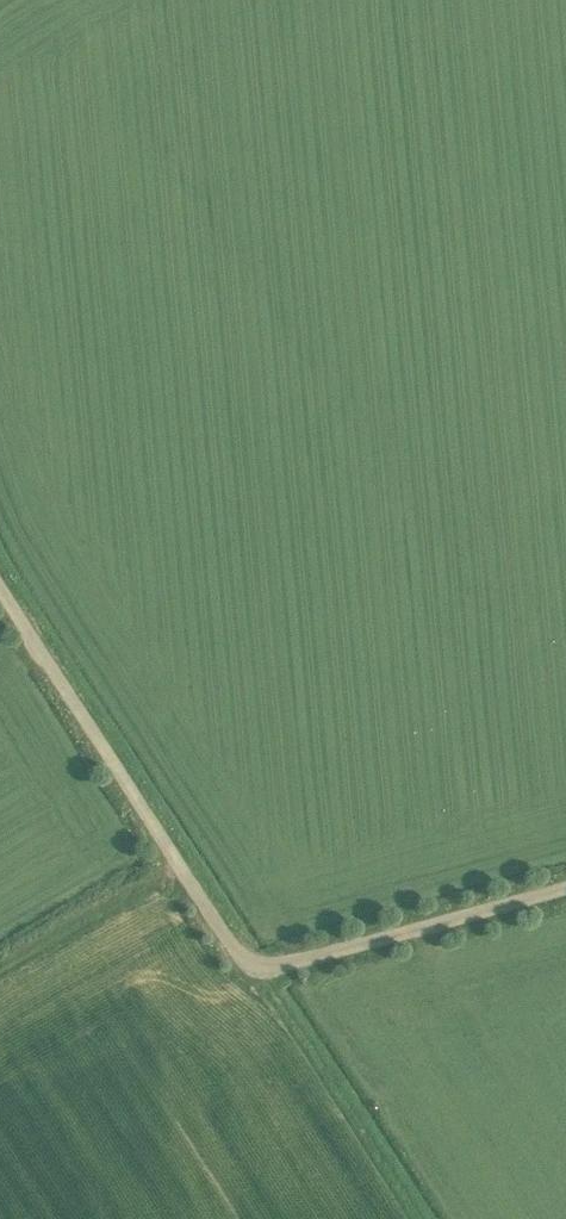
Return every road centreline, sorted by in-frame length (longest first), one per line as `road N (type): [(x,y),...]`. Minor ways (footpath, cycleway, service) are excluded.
road 1 (unclassified): [(0,584),(239,957),(253,965),(289,963),(565,887)]

